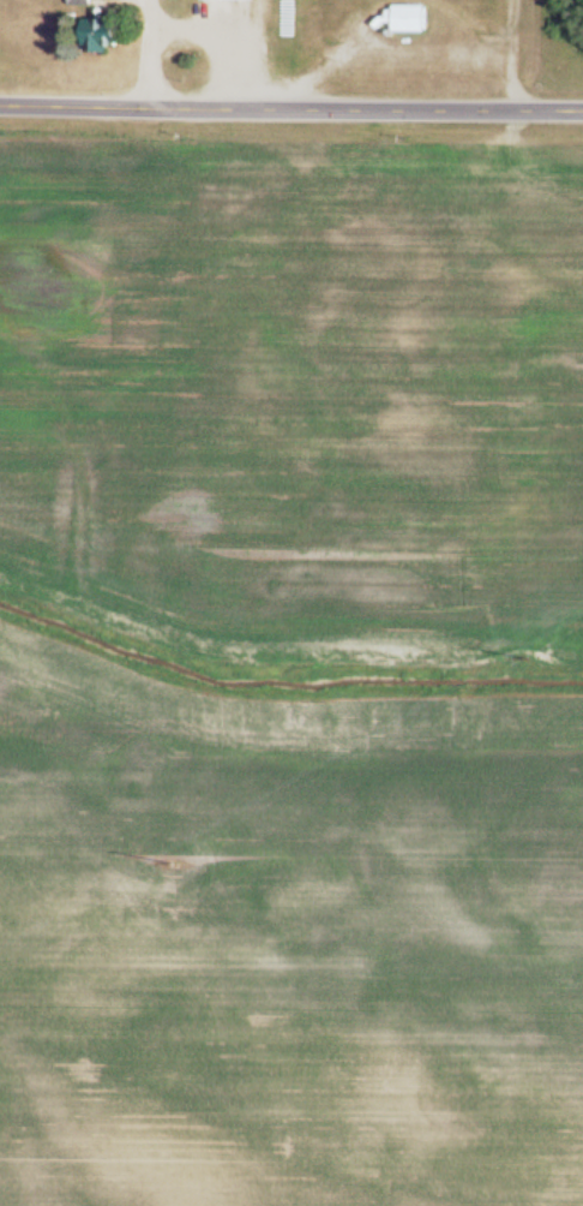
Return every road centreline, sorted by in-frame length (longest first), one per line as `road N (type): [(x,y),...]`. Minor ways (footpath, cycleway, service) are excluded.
road 1 (tertiary): [(0,107),(582,114)]

